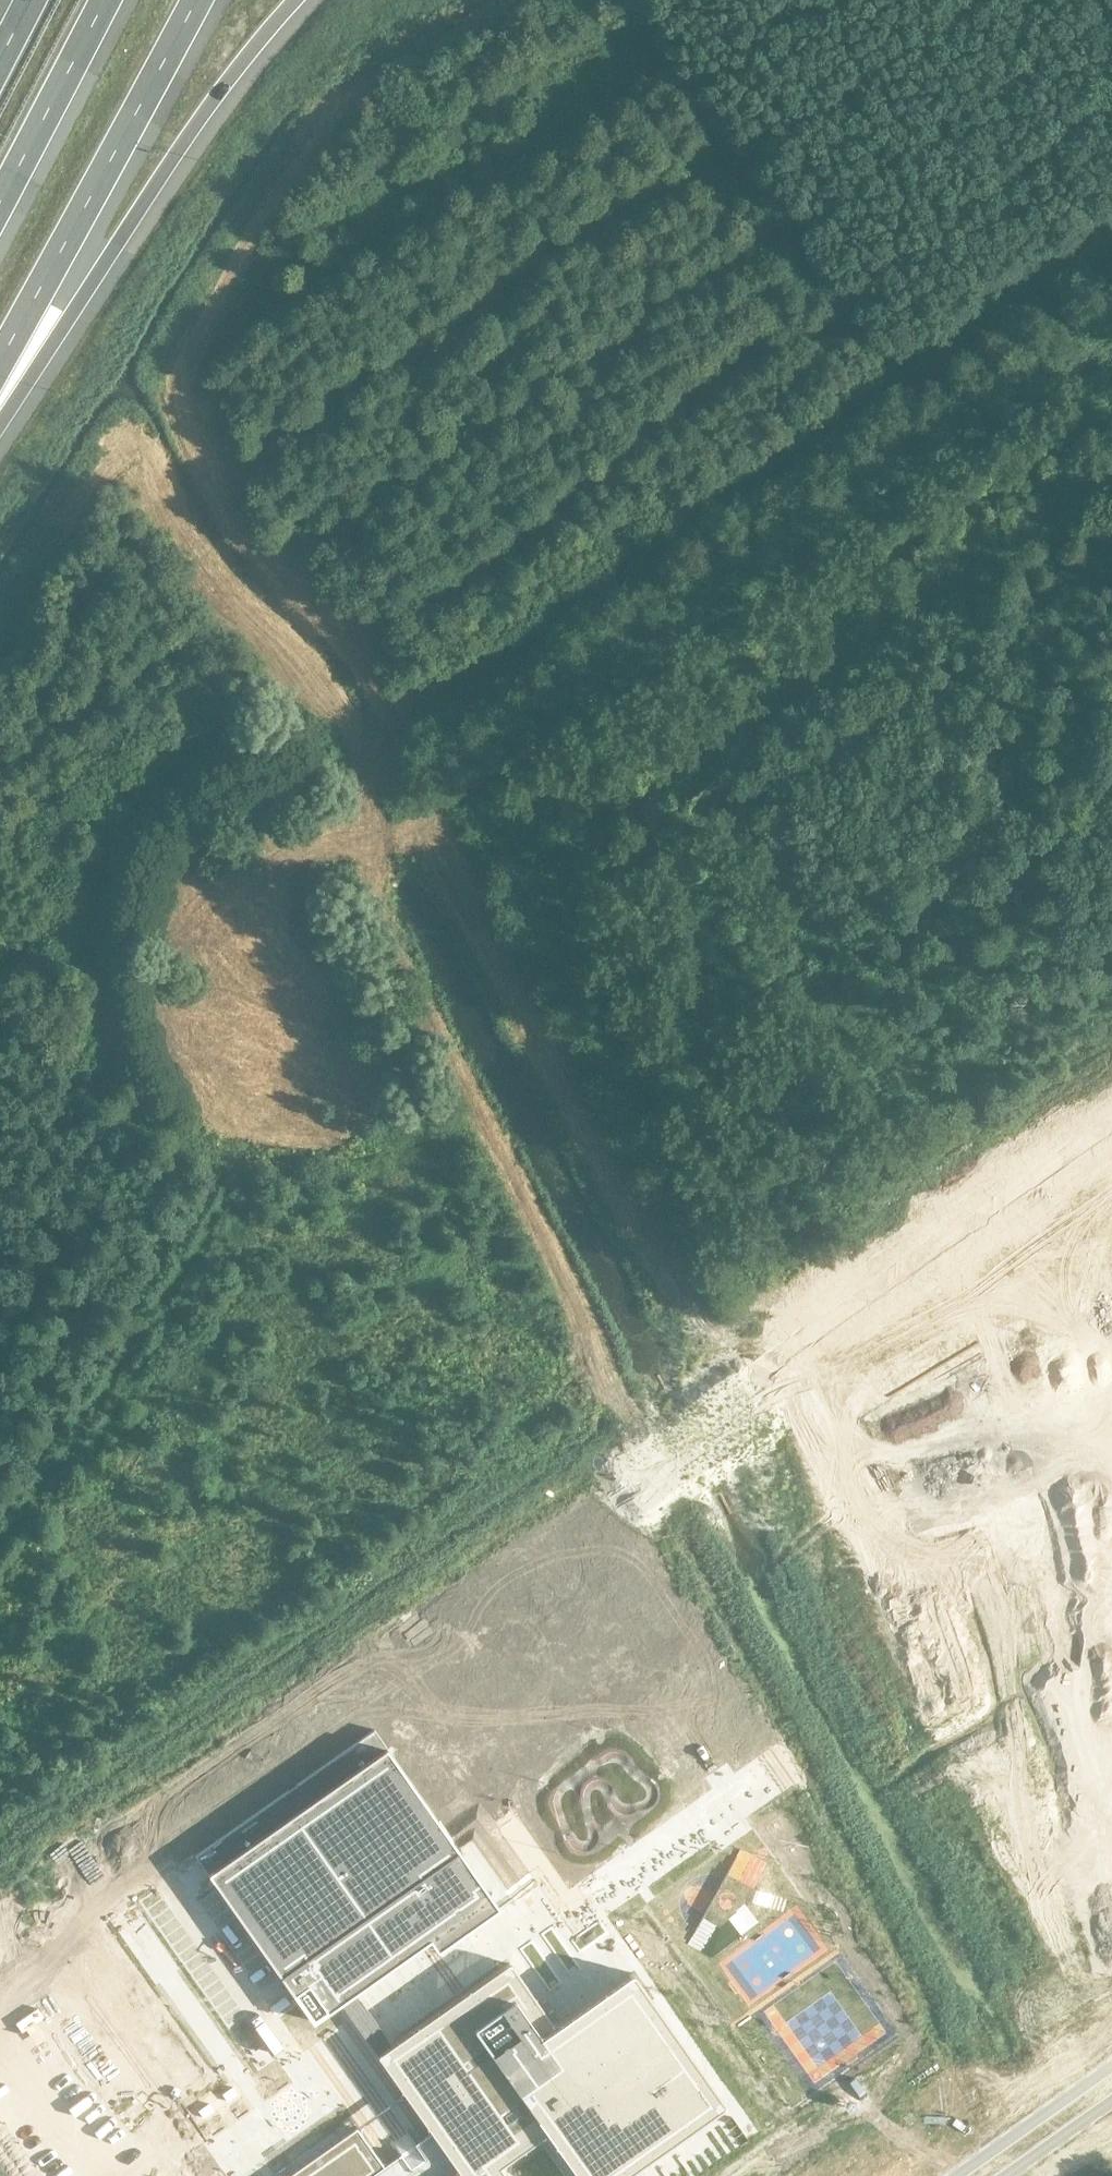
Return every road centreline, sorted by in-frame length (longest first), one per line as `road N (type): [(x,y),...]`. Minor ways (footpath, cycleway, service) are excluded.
road 1 (unclassified): [(0,1944),(859,1344)]
road 2 (motorway): [(0,404),(70,316),(189,136),(297,0)]
road 3 (motorway): [(0,355),(194,0)]
road 4 (motorway): [(0,205),(105,0)]
road 5 (tertiary): [(1111,2072),(958,2175)]
road 6 (tertiary): [(1011,2175),(1111,2109)]

